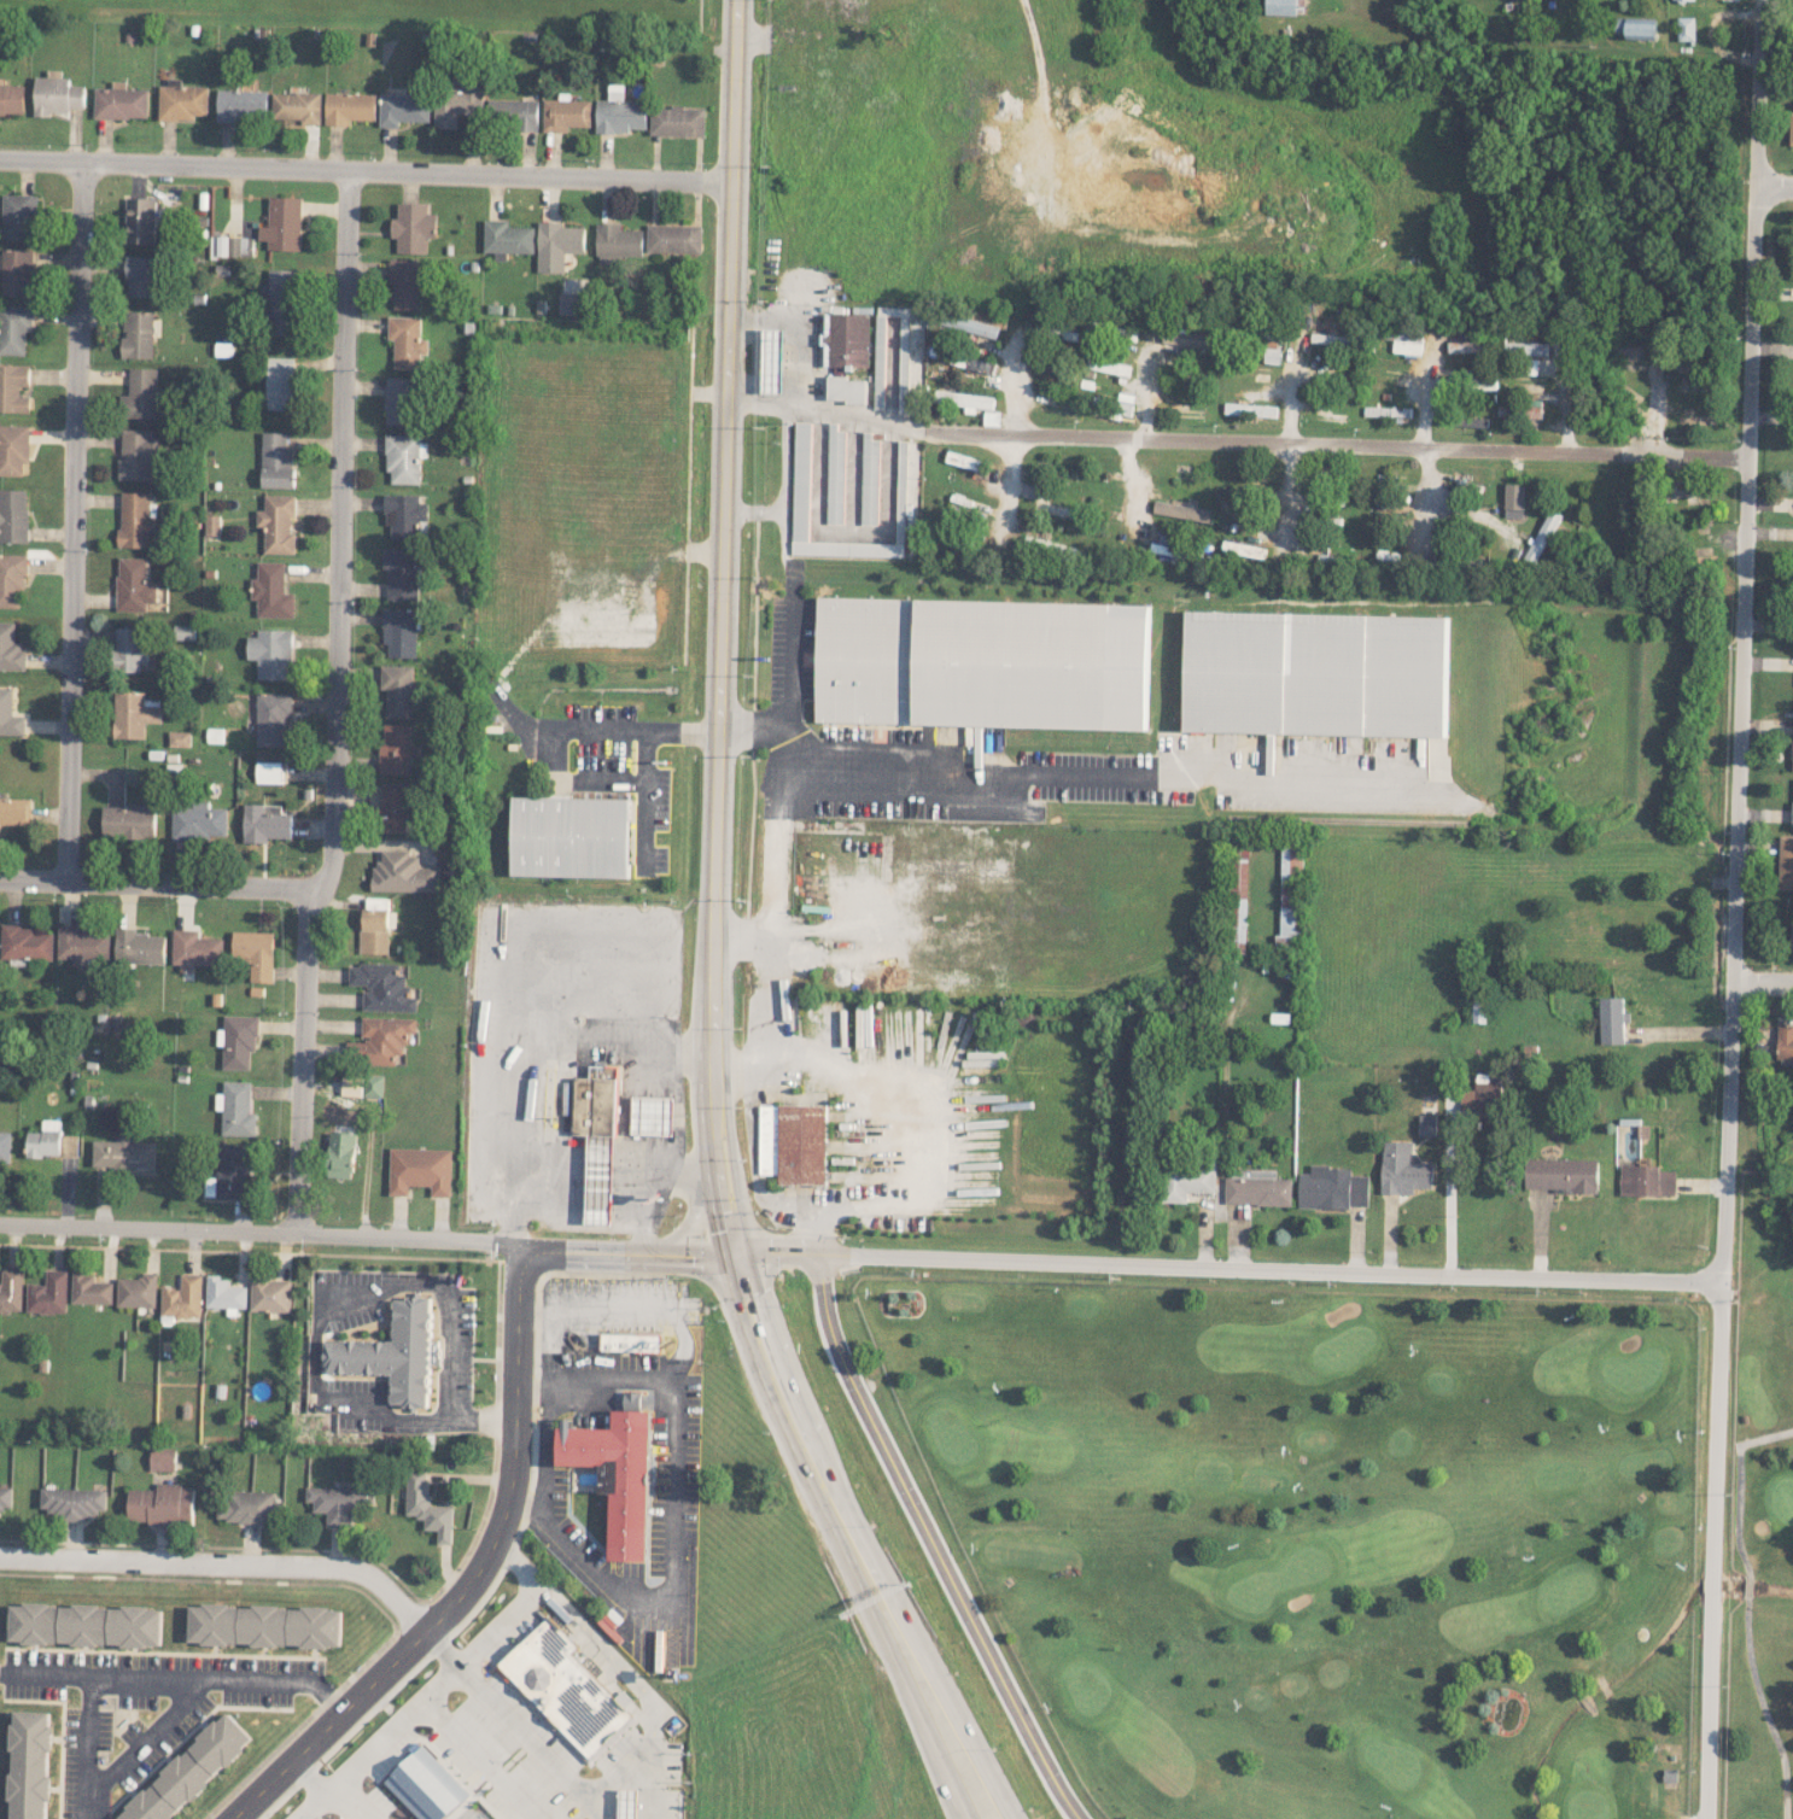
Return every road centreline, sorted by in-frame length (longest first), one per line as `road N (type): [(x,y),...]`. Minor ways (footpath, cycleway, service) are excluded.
road 1 (residential): [(1717,1275),(1734,973),(1761,0)]
road 2 (secondary): [(729,1242),(711,1055),(737,0)]
road 3 (residential): [(729,1242),(1717,1275)]
road 4 (residential): [(925,425),(1748,448)]
road 5 (residential): [(0,159),(732,182)]
road 6 (residential): [(320,890),(333,849),(350,170)]
road 7 (residential): [(65,881),(83,162)]
road 8 (secondary): [(232,1818),(459,1598),(489,1552),(514,1461),(522,1248)]
road 9 (secondary): [(1010,1818),(825,1461),(729,1242)]
road 10 (residential): [(822,1246),(828,1312),(846,1364),(1046,1762),(1083,1818)]
road 11 (secondary): [(729,1242),(740,1302),(792,1449),(974,1818)]
road 12 (residential): [(1705,1818),(1717,1275)]
road 13 (residential): [(0,1223),(466,1239),(522,1248)]
road 14 (residential): [(427,1630),(384,1587),(350,1569),(0,1556)]
road 15 (residential): [(298,1233),(305,947),(320,890)]
road 16 (residential): [(0,878),(320,890)]
road 17 (secondary): [(522,1248),(729,1242)]
road 18 (residential): [(925,425),(801,397),(728,392)]

